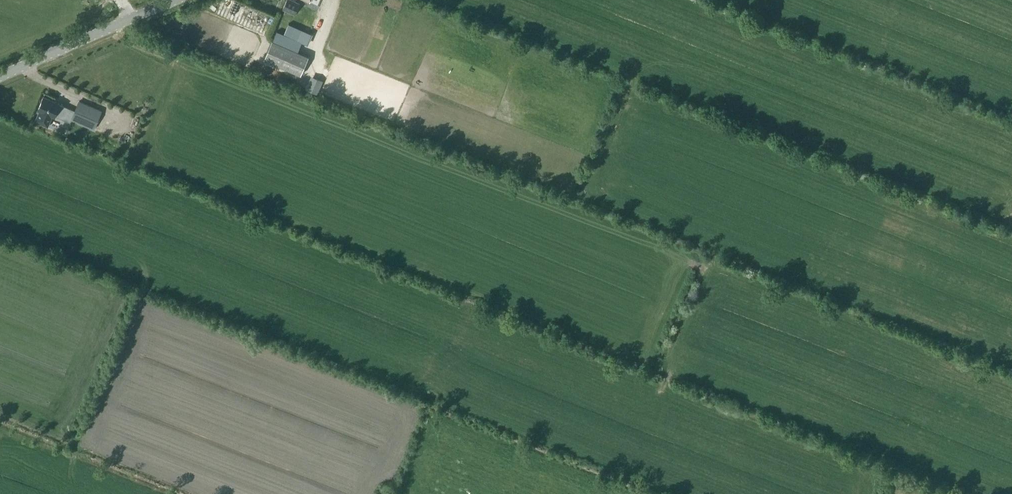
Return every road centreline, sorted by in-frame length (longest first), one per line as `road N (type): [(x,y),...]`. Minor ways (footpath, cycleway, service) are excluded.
road 1 (tertiary): [(0,76),(174,0)]

